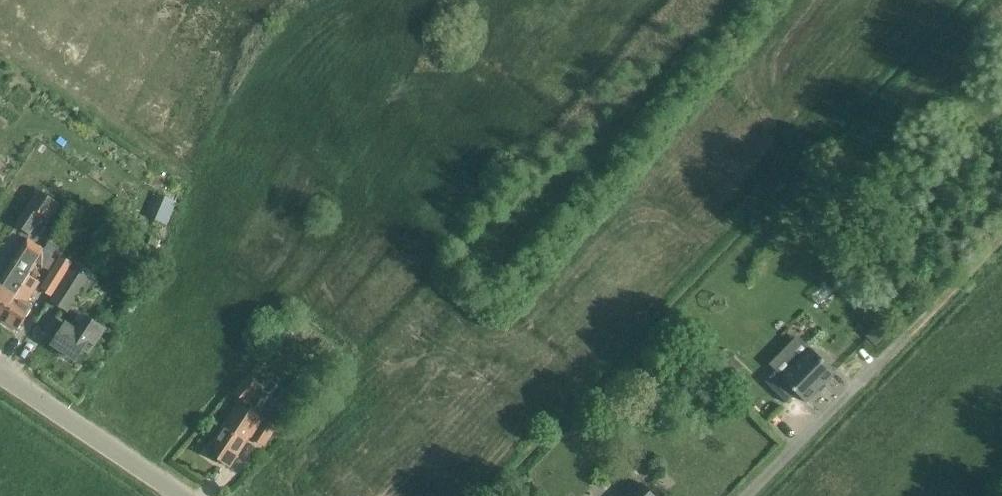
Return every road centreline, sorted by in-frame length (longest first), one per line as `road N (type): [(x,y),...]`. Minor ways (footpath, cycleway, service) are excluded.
road 1 (unclassified): [(749,495),(907,333)]
road 2 (unclassified): [(177,495),(0,377)]

